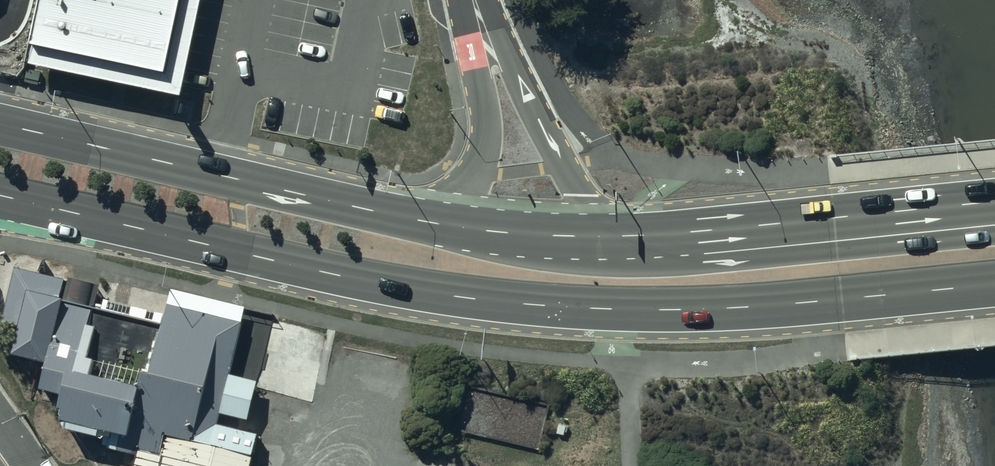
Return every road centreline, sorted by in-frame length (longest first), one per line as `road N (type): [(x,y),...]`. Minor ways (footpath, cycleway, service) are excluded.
road 1 (secondary): [(994,284),(750,307),(547,306),(326,272),(0,196)]
road 2 (secondary): [(0,125),(405,218)]
road 3 (secondary): [(596,236),(994,202)]
road 4 (unclassified): [(477,10),(596,236)]
road 5 (unclassified): [(405,218),(456,198),(486,152),(477,10)]
road 6 (secondary): [(405,218),(596,236)]

